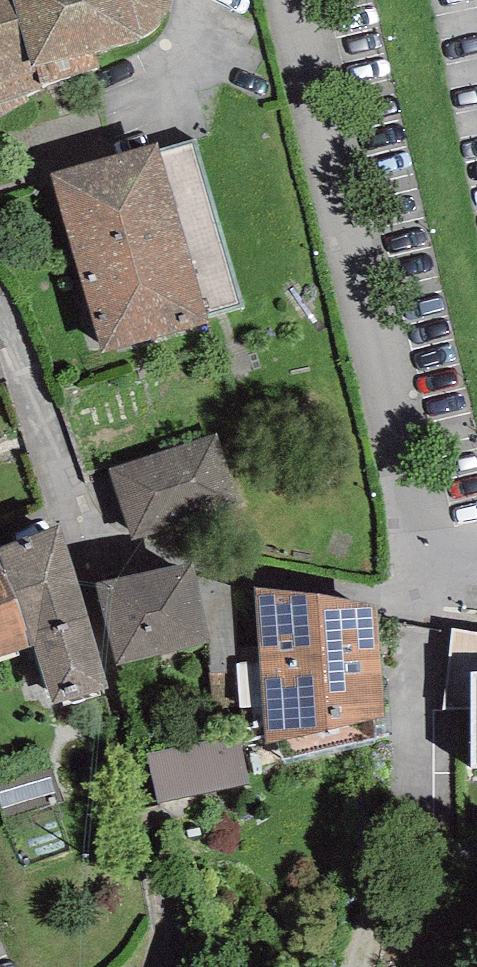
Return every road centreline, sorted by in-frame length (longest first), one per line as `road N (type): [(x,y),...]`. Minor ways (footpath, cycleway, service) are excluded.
road 1 (residential): [(159,966),(167,910),(82,545),(0,312)]
road 2 (residential): [(283,0),(424,562),(419,607)]

